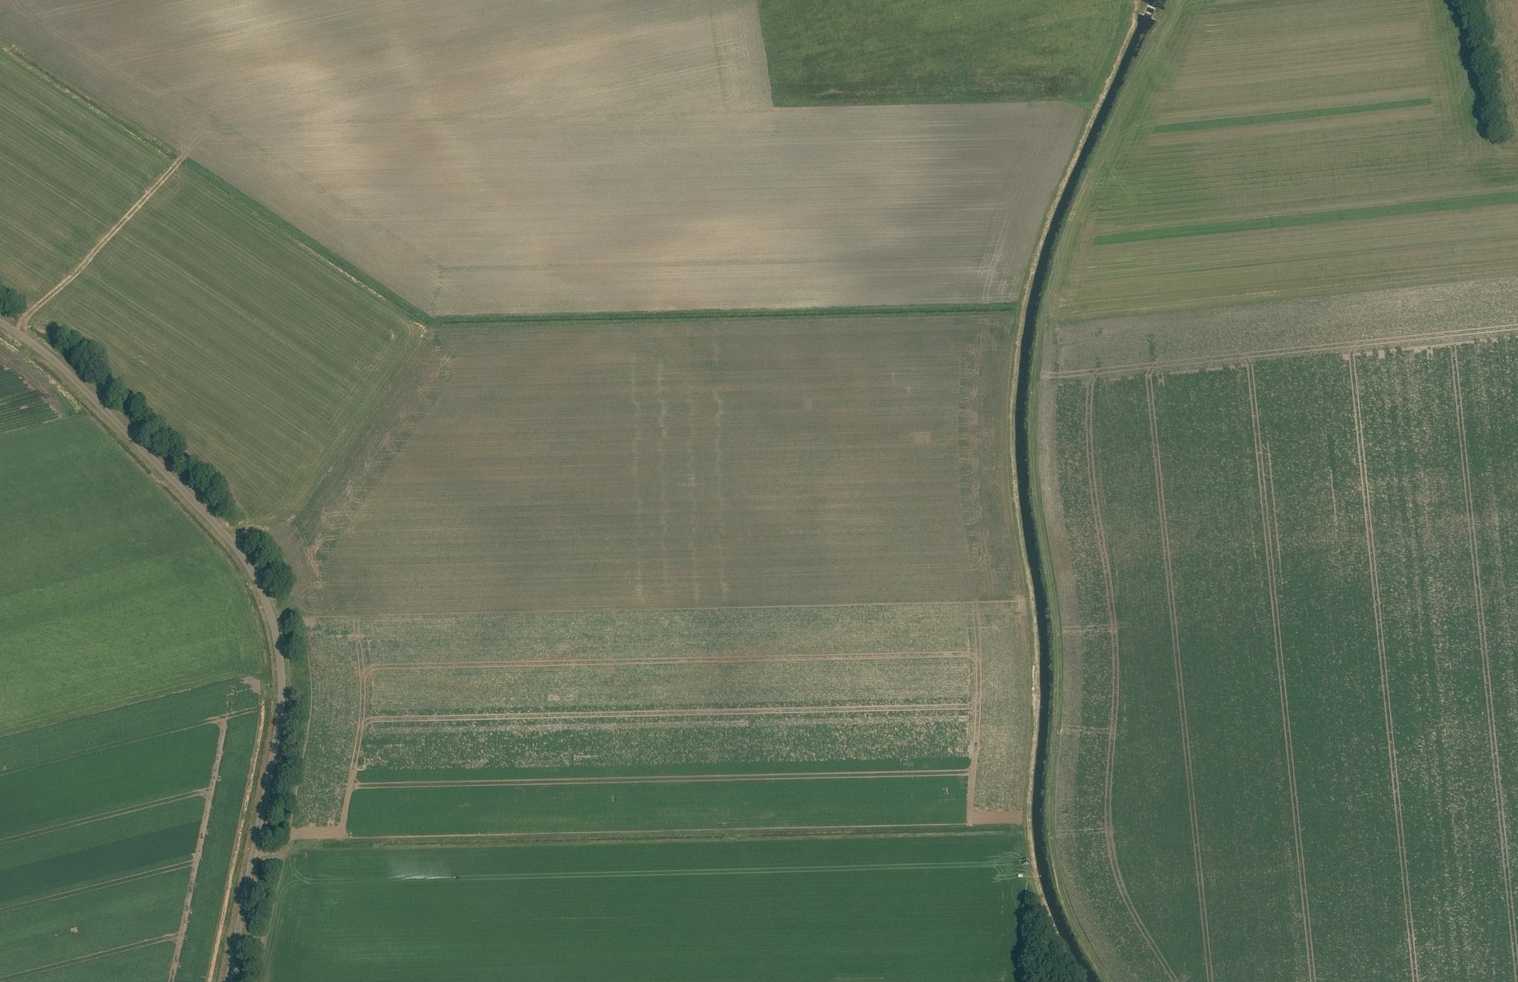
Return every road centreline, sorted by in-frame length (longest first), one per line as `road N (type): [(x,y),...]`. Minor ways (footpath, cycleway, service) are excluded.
road 1 (track): [(1173,0),(1067,226),(1034,369),(1035,464),(1061,670),(1053,839),(1063,888),(1109,981)]
road 2 (unclassified): [(227,981),(279,723),(282,674),(269,608),(238,551),(85,390),(0,321)]

